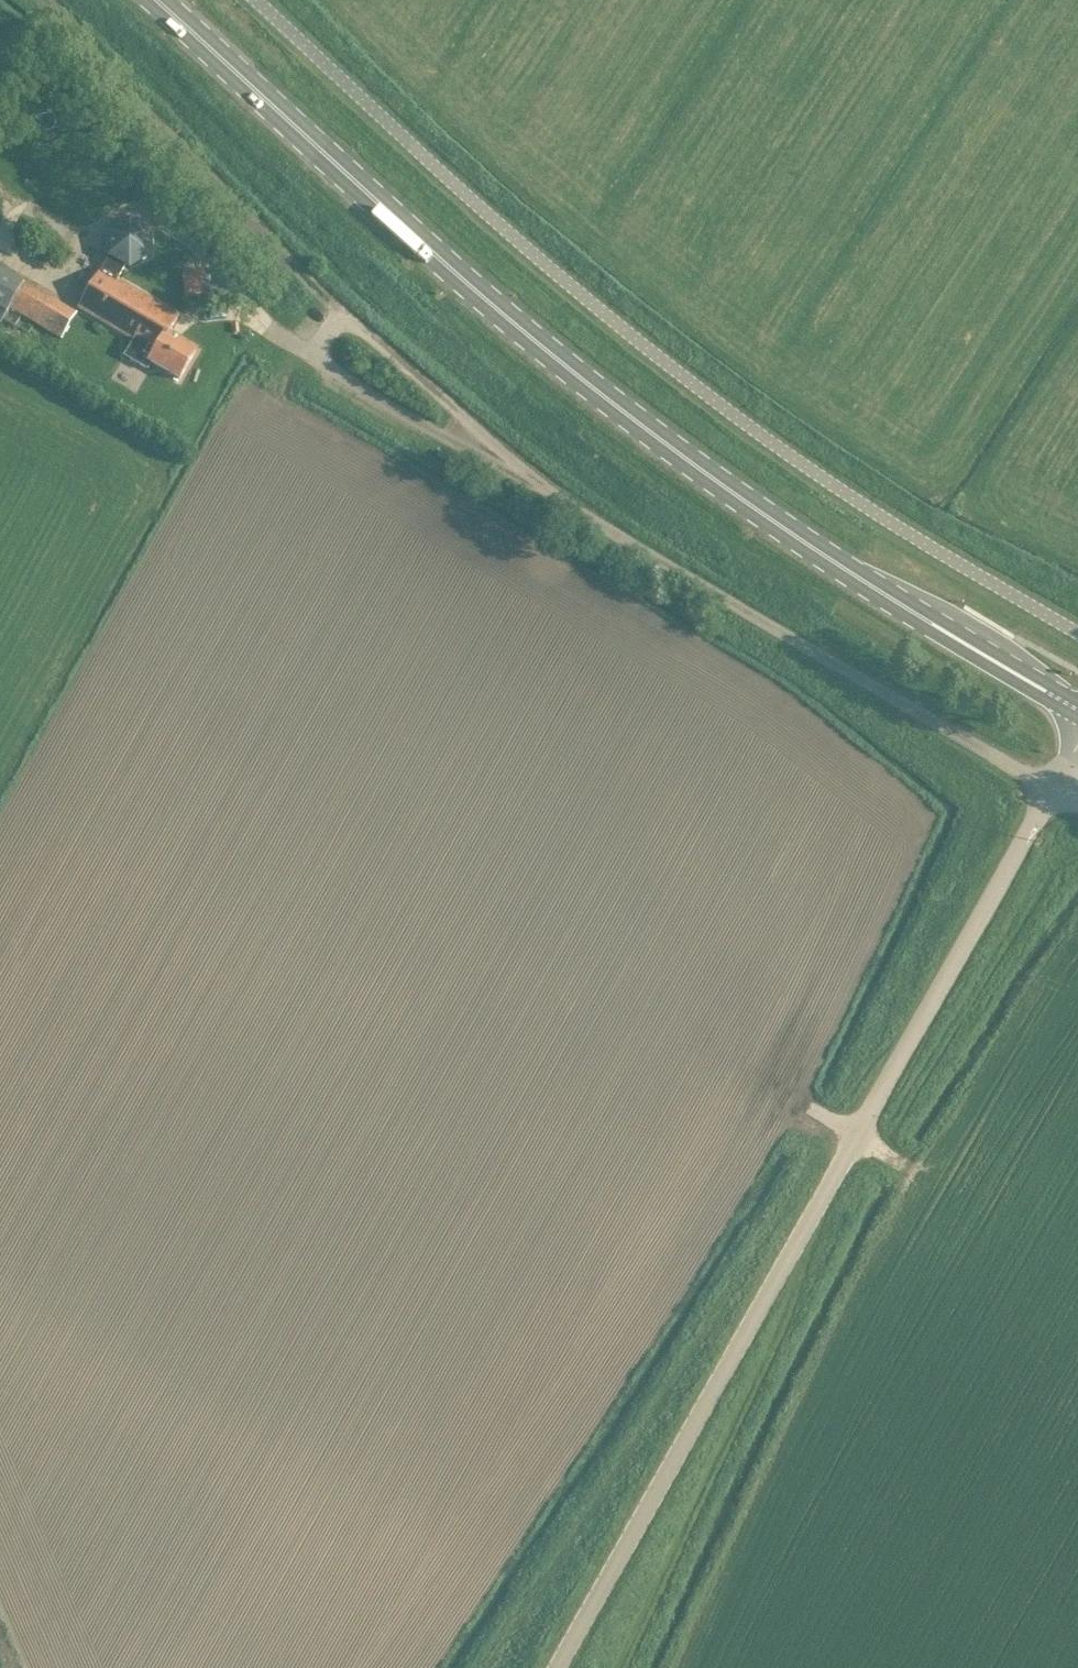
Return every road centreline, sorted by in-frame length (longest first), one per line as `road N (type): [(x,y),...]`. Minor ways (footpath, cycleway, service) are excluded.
road 1 (secondary): [(1077,706),(803,538),(629,412),(476,287),(161,0)]
road 2 (unclassified): [(552,1667),(1049,784)]
road 3 (unclassified): [(1049,784),(284,337)]

